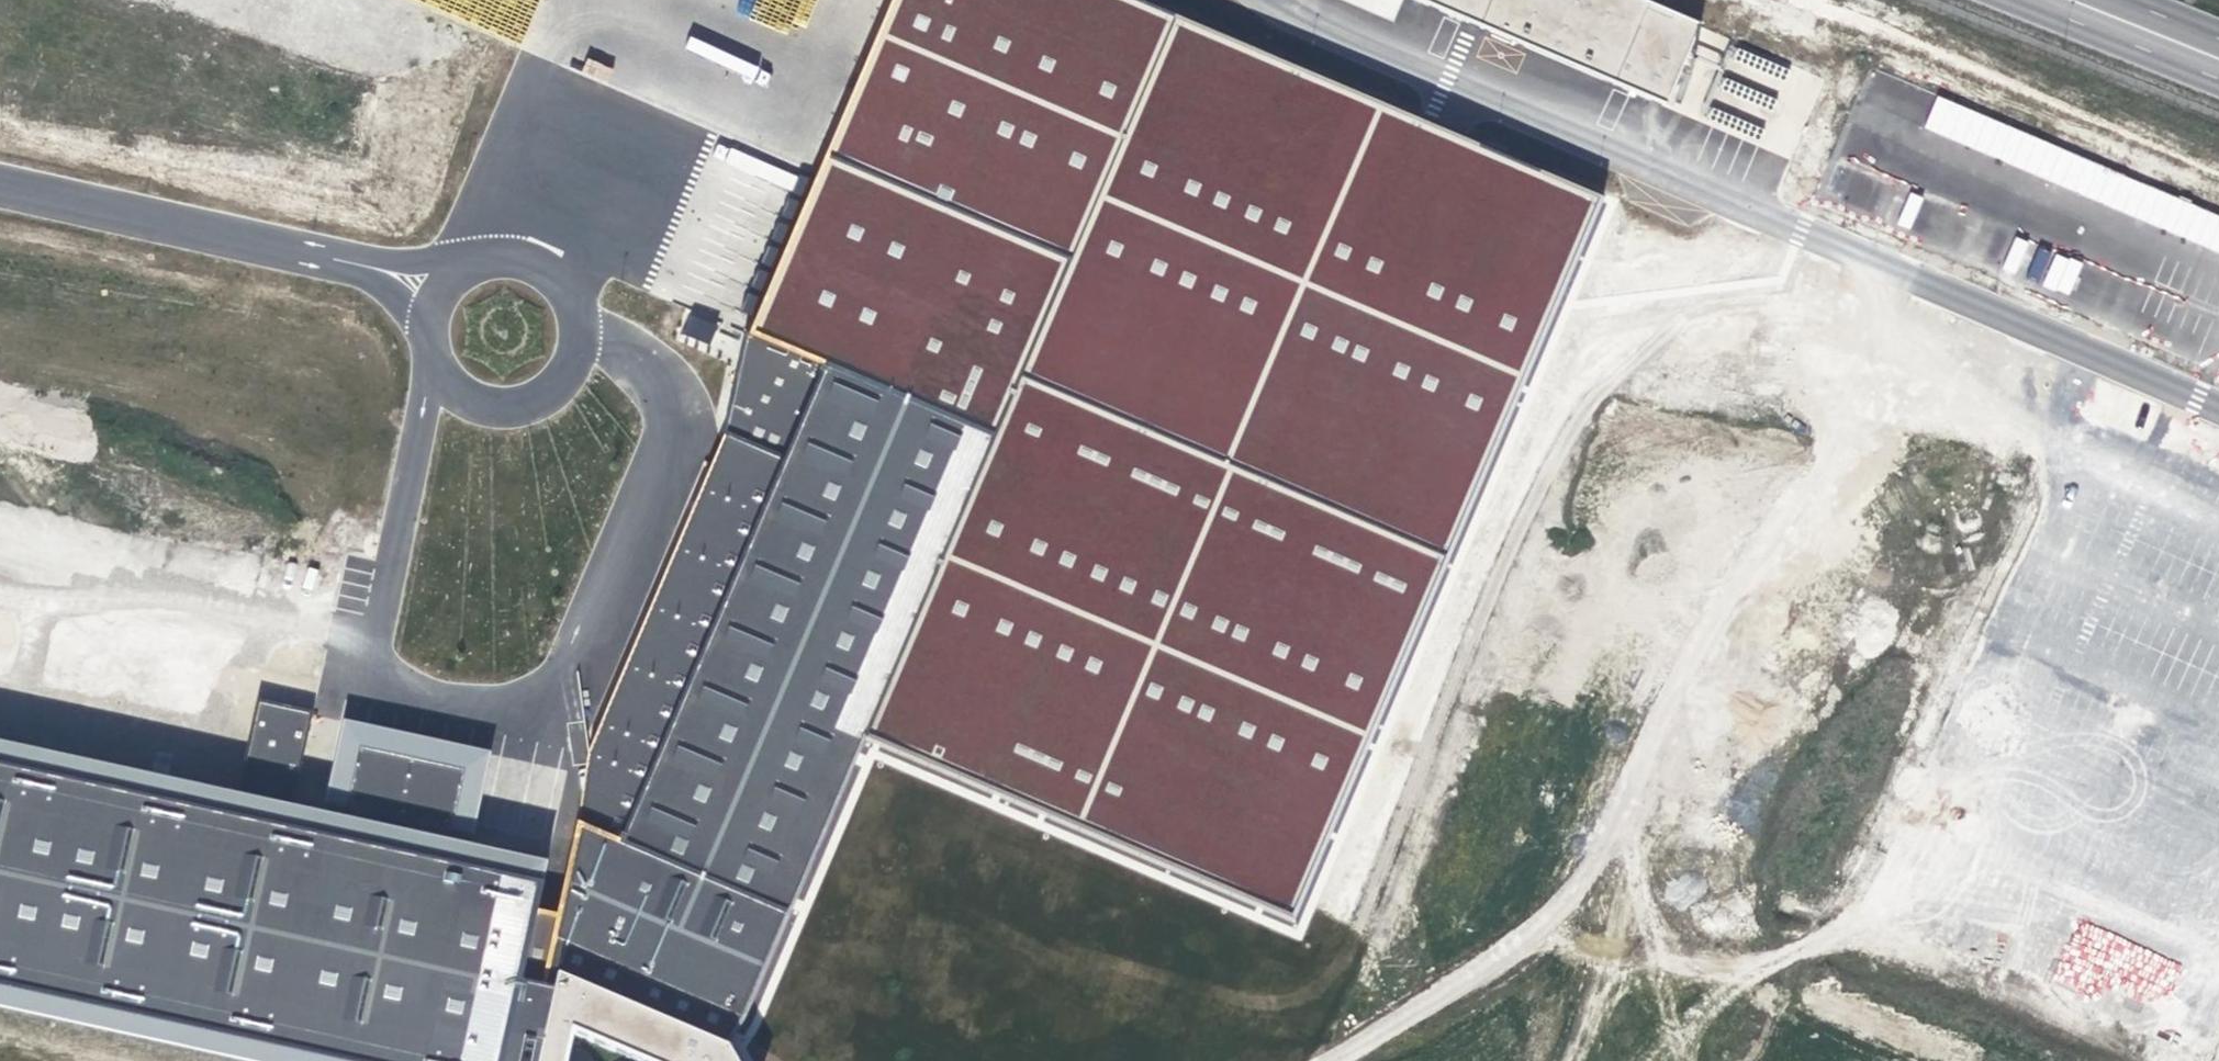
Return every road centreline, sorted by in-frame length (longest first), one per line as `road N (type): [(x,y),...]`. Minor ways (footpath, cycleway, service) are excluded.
road 1 (unclassified): [(2218,406),(1270,0)]
road 2 (unclassified): [(435,368),(376,682),(451,706),(532,715),(568,678),(674,442),(670,392),(634,357),(579,325)]
road 3 (unclassified): [(0,190),(439,288)]
road 4 (unclassified): [(2022,0),(2218,80)]
road 5 (unclassified): [(435,368),(473,401),(524,404),(565,374),(579,325)]
road 6 (unclassified): [(579,325),(568,292),(530,260),(479,258),(439,288)]

